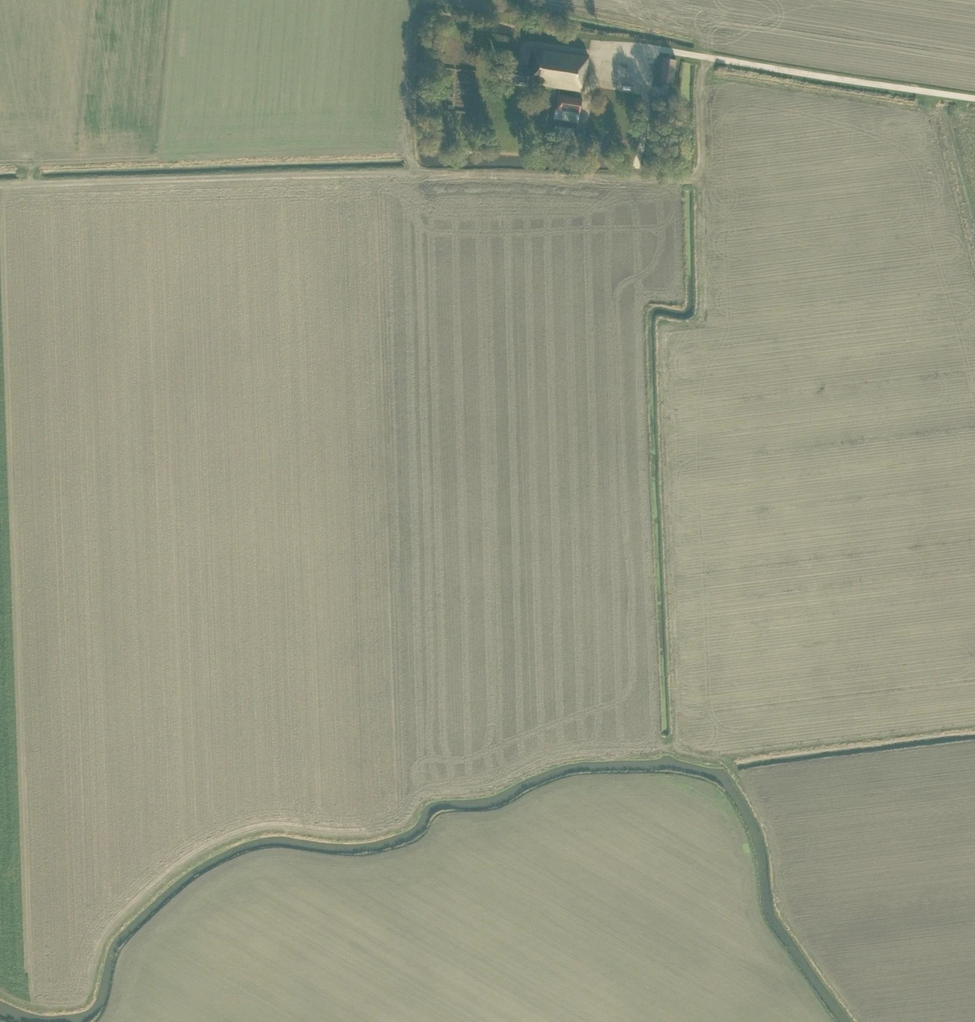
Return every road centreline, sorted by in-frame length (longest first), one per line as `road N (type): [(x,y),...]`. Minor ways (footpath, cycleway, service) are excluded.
road 1 (unclassified): [(974,98),(653,48)]

